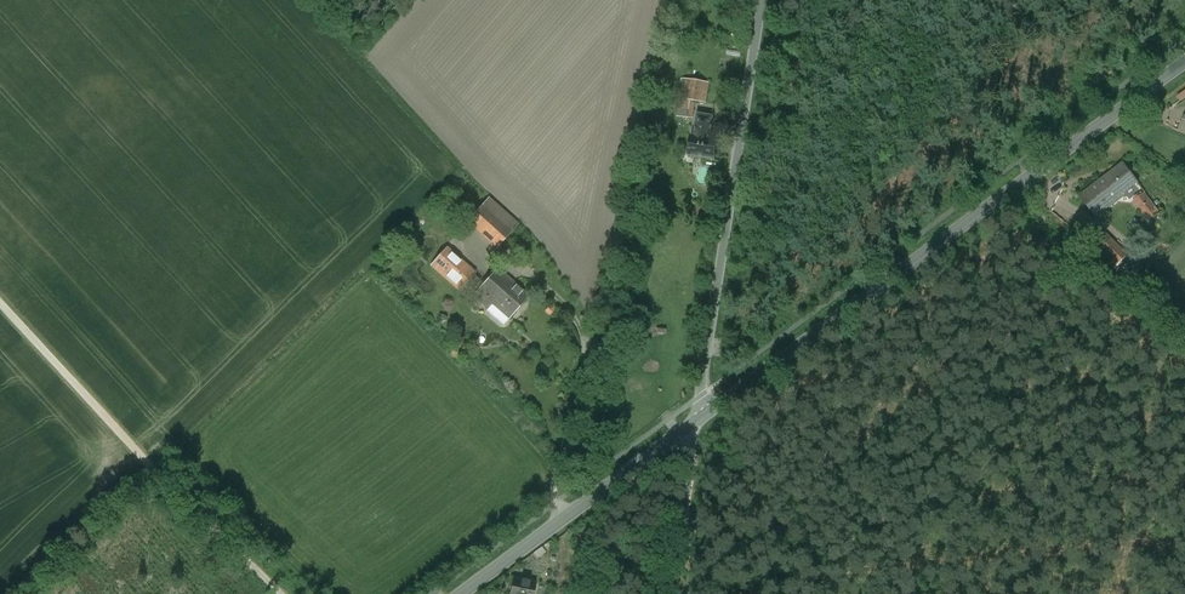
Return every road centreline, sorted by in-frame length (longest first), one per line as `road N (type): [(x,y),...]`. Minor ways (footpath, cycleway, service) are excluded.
road 1 (tertiary): [(1184,63),(695,423)]
road 2 (residential): [(695,423),(758,0)]
road 3 (tertiary): [(695,423),(461,593)]
road 4 (residential): [(672,593),(695,423)]

